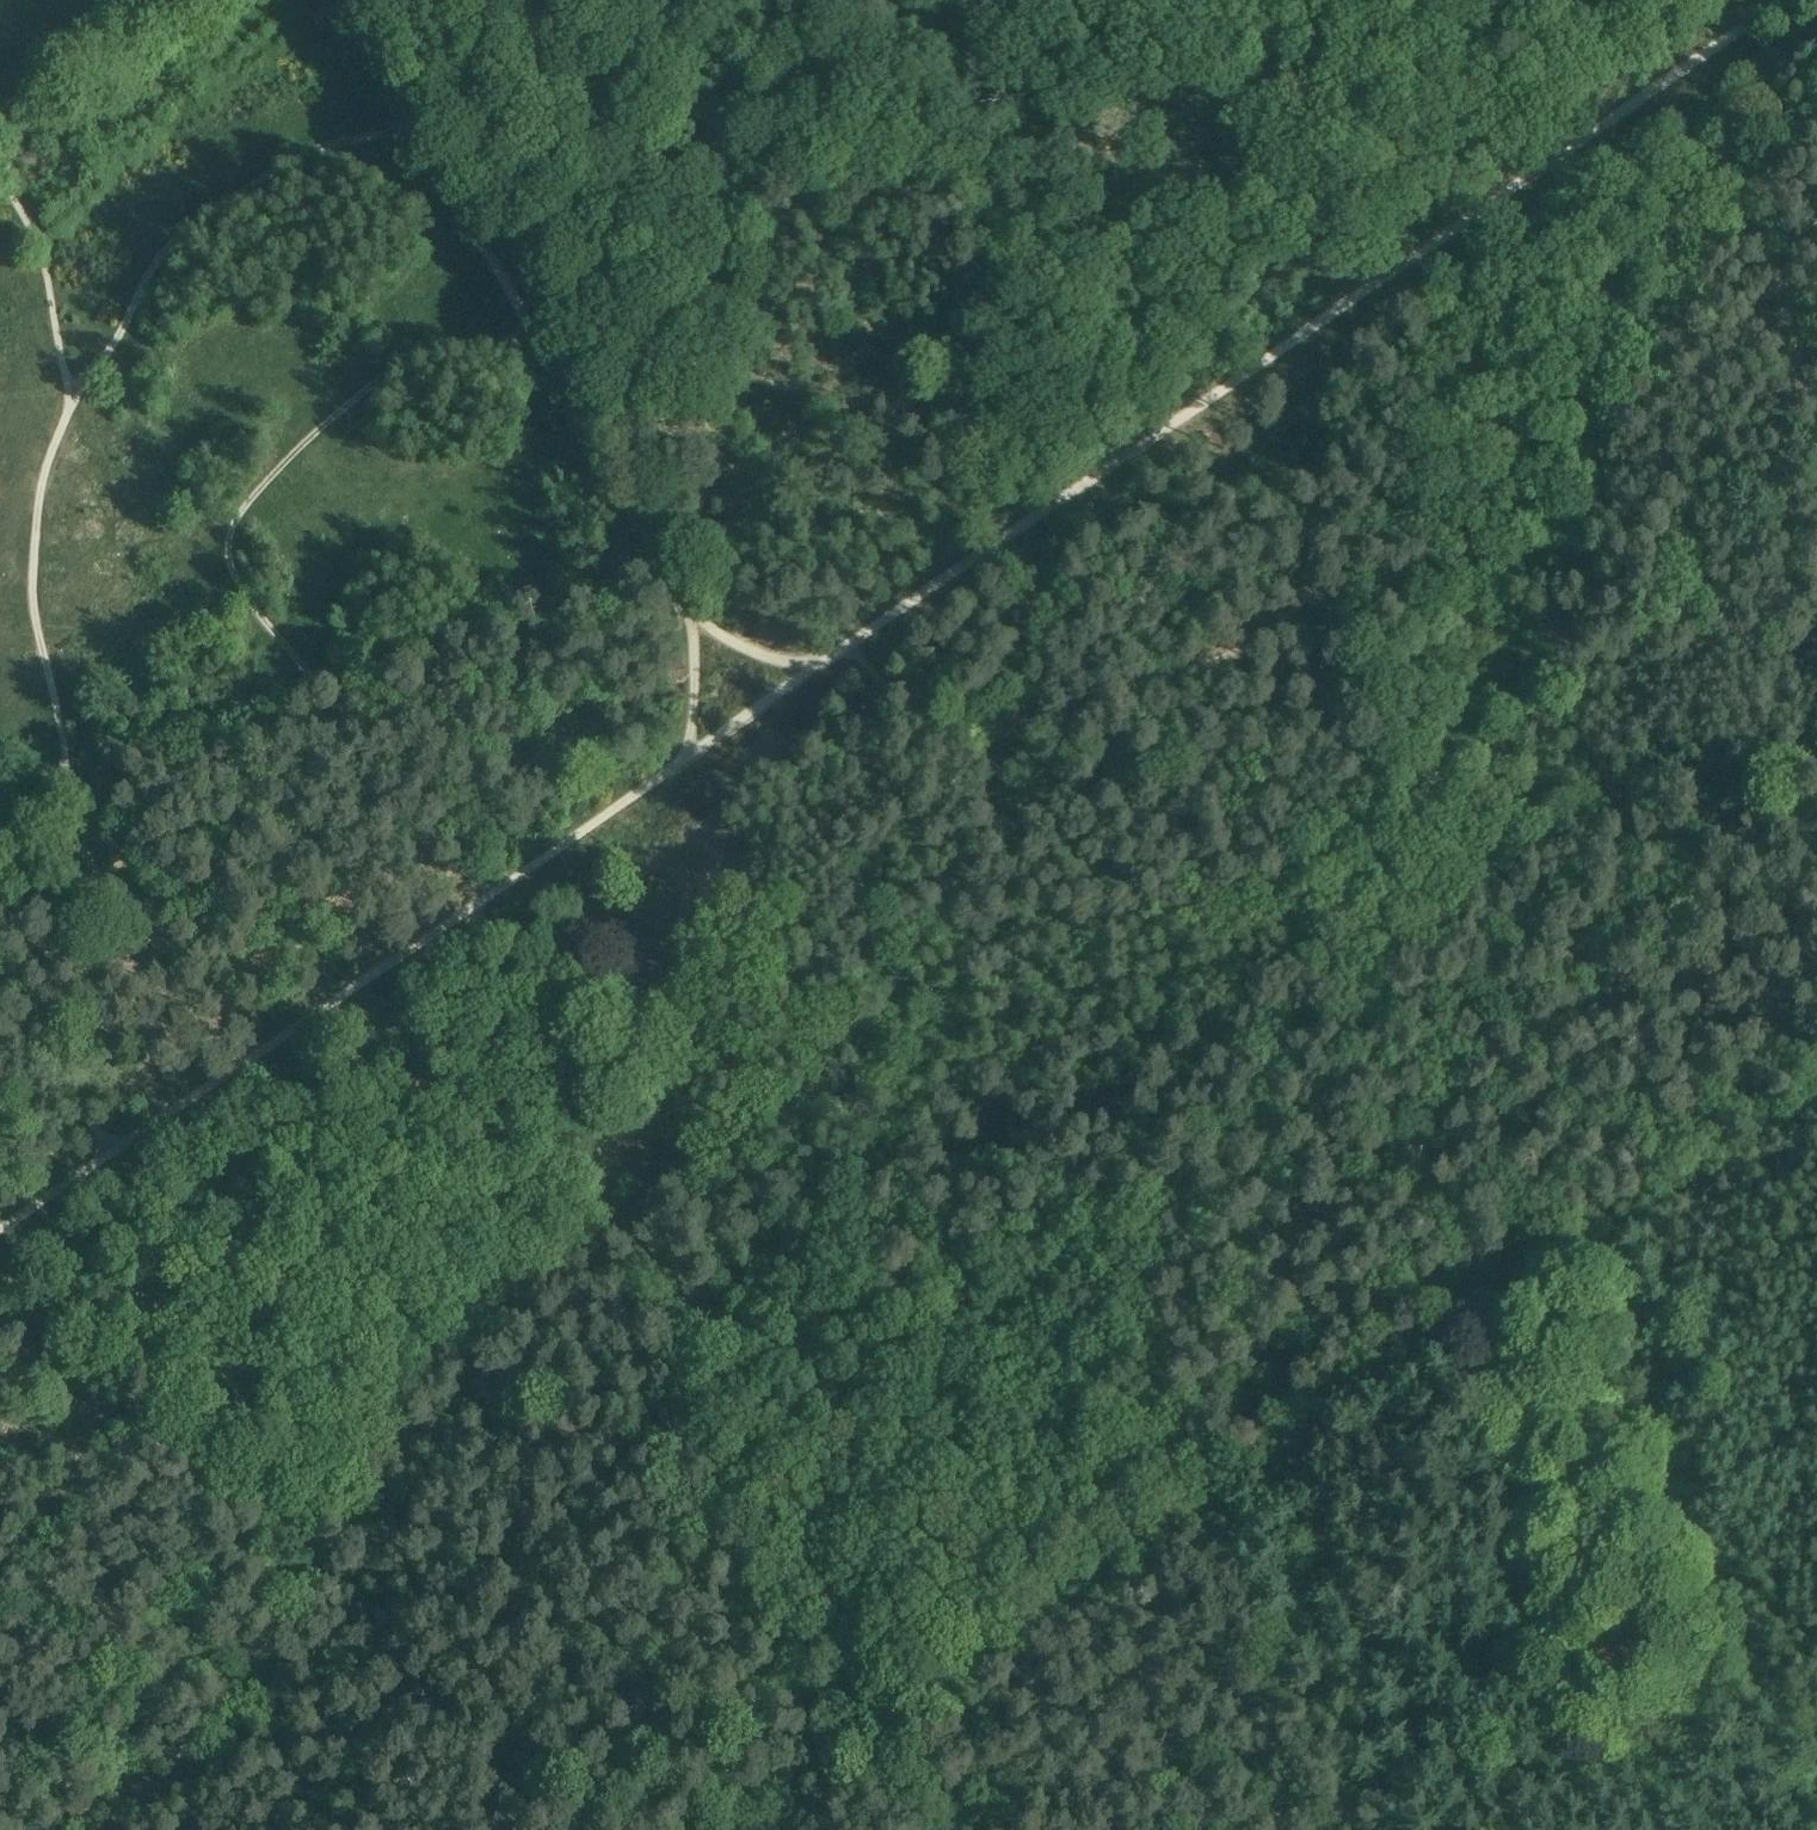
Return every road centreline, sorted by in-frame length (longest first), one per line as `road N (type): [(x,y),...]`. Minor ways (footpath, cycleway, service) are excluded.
road 1 (track): [(350,0),(691,619)]
road 2 (track): [(691,619),(686,757)]
road 3 (track): [(691,619),(739,648),(812,670)]

